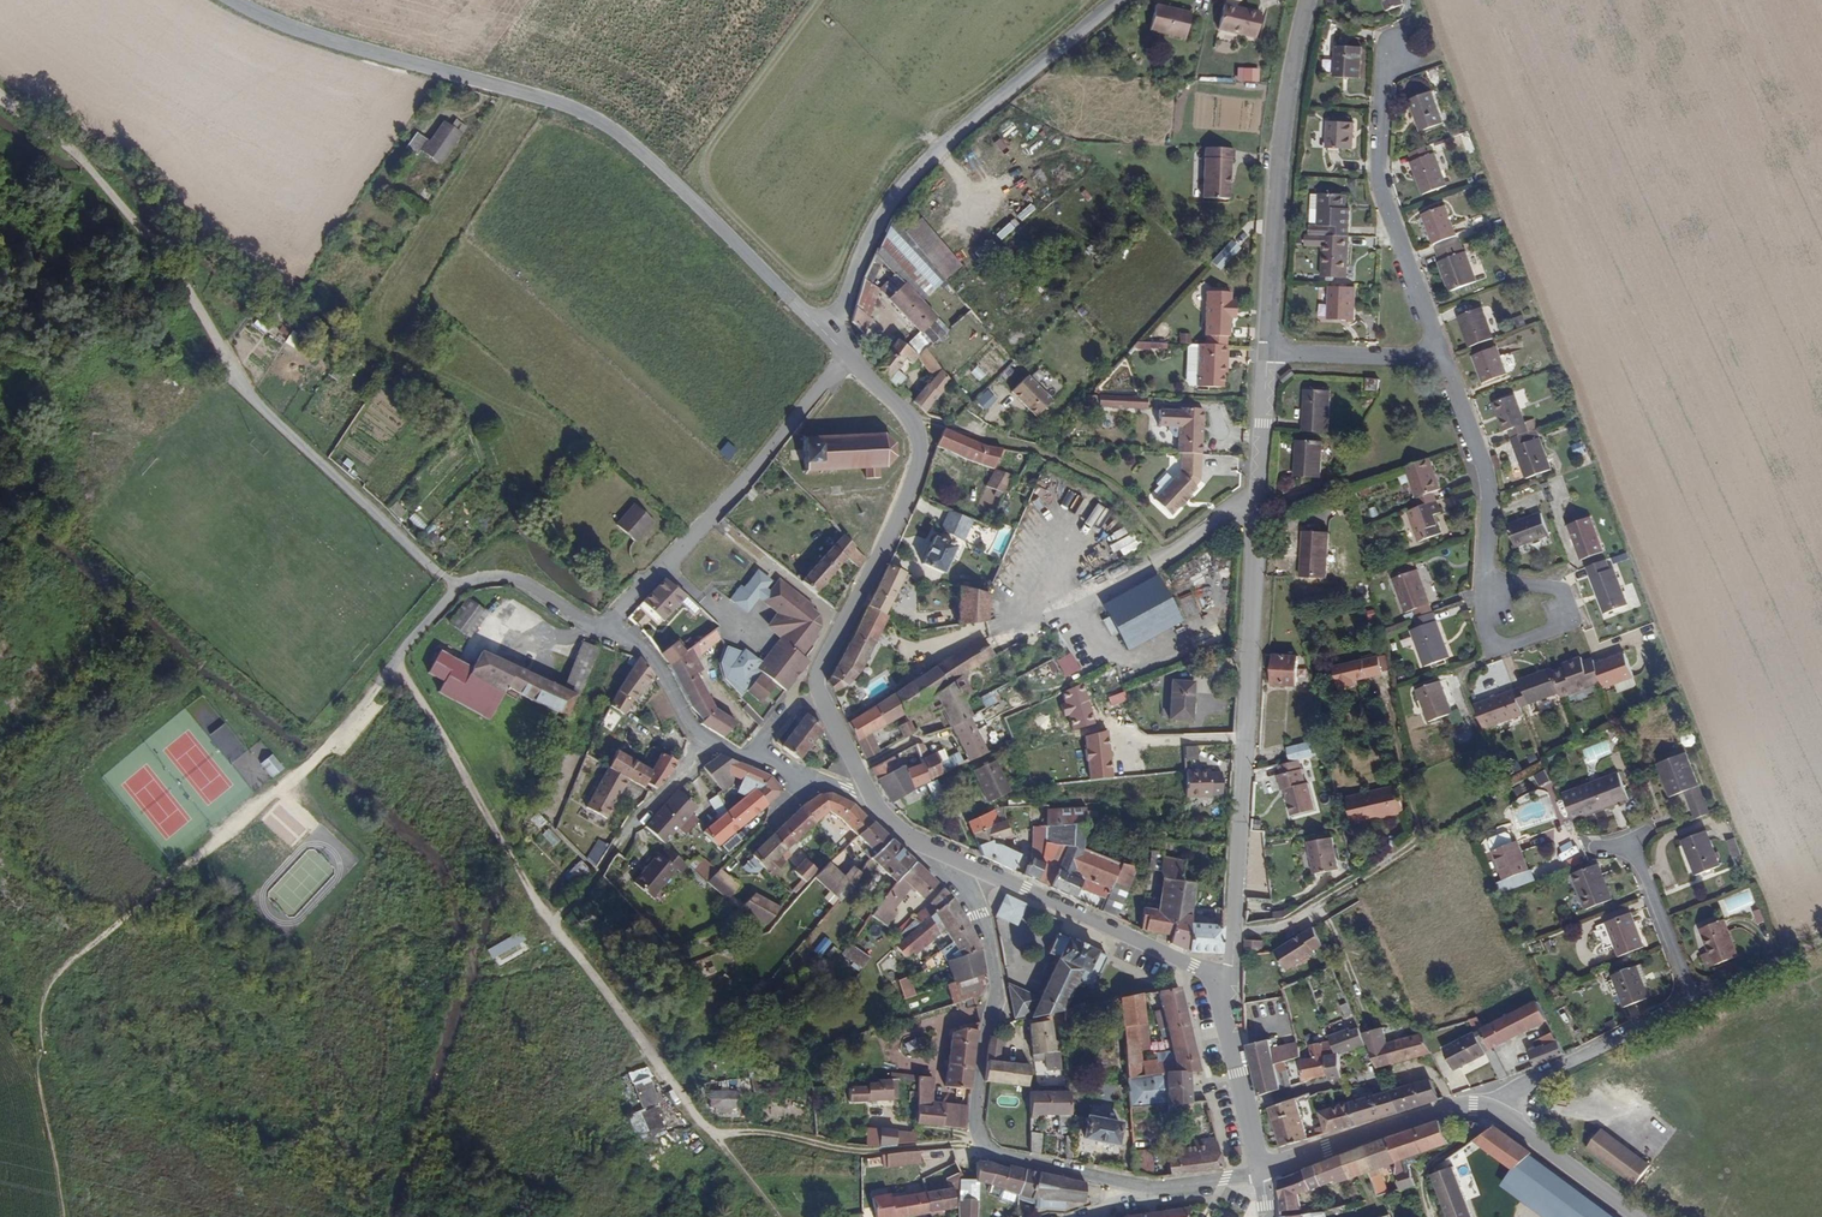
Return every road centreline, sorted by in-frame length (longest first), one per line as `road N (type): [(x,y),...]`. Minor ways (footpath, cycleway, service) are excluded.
road 1 (tertiary): [(827,338),(689,196),(597,120),(312,35),(232,0)]
road 2 (unclassified): [(1228,983),(1267,352)]
road 3 (residential): [(962,862),(997,980),(979,1072),(980,1130),(993,1159),(1165,1190),(1261,1170)]
road 4 (track): [(718,1137),(551,923),(398,658)]
road 5 (unclassified): [(458,589),(249,396),(159,247),(86,164)]
road 6 (tertiary): [(871,795),(822,698),(821,674),(922,457),(907,410),(851,362)]
road 7 (residential): [(1115,0),(923,158),(880,205),(827,338)]
road 8 (residential): [(851,362),(603,629)]
road 9 (track): [(916,423),(1042,452),(1110,490),(1162,545),(1212,512),(1226,517)]
road 10 (unclassified): [(1267,352),(1282,151),(1307,0)]
road 11 (residential): [(1406,45),(1383,68),(1378,176),(1441,358)]
road 12 (tertiary): [(1228,983),(962,862)]
road 13 (track): [(983,1145),(857,1154),(758,1134),(718,1137)]
road 14 (residential): [(1441,358),(1492,488),(1482,605)]
road 15 (residential): [(458,589),(300,779)]
road 16 (tertiary): [(1261,1170),(1454,1107),(1497,1111)]
road 17 (residential): [(1497,1111),(1522,1085),(1695,1004)]
road 18 (track): [(1234,933),(1289,925),(1415,844)]
road 19 (tertiary): [(1261,1170),(1227,1019),(1228,983)]
road 20 (residential): [(1482,605),(1499,645),(1567,619),(1558,589),(1523,583)]
road 21 (tertiary): [(1639,1216),(1497,1111)]
road 22 (residential): [(871,795),(819,783),(706,738)]
road 23 (residential): [(1267,352),(1441,358)]
road 24 (residential): [(1695,1004),(1633,845)]
road 25 (residential): [(603,629),(513,576),(458,589)]
road 26 (residential): [(706,738),(645,647),(603,629)]
road 27 (residential): [(706,738),(624,837)]

